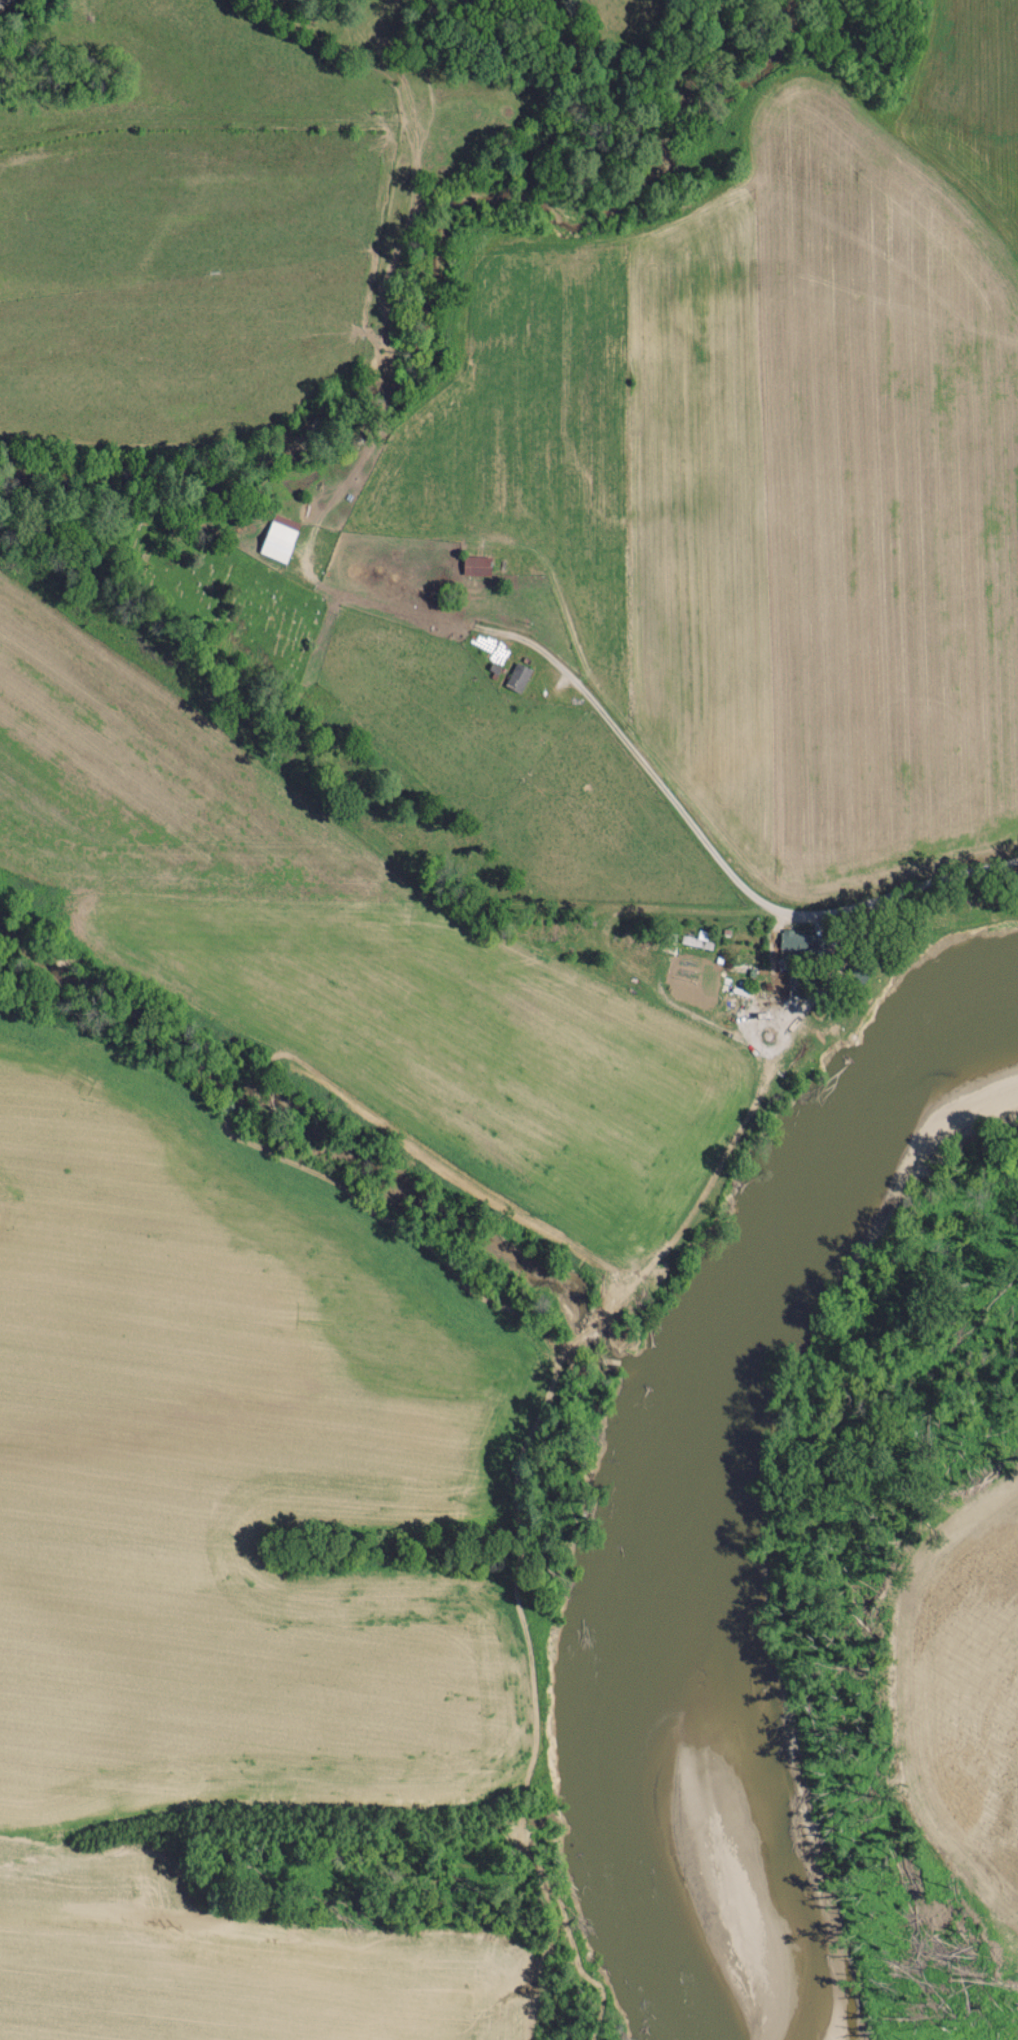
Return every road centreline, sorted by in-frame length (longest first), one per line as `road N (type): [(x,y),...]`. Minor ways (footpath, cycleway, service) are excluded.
road 1 (residential): [(565,680),(728,886),(765,918),(809,931),(839,929),(1017,865)]

